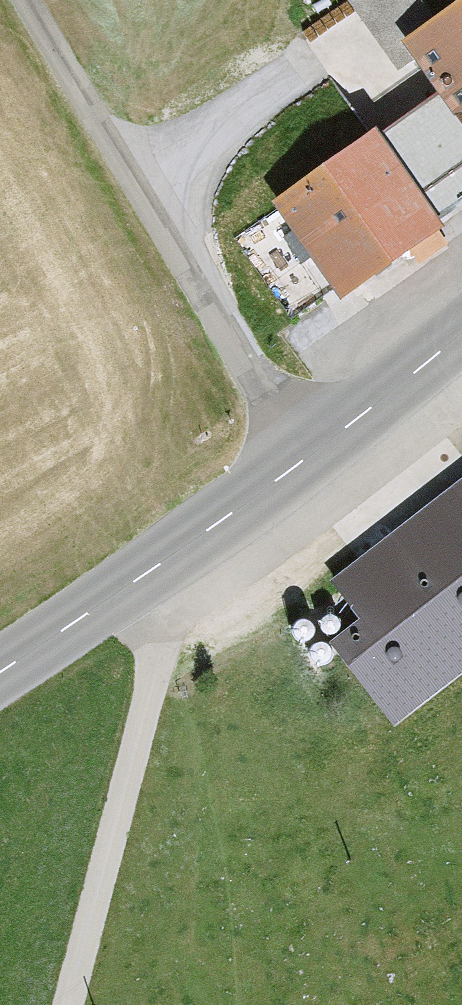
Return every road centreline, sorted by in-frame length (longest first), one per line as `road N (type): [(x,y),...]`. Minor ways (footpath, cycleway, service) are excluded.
road 1 (tertiary): [(461,332),(302,463),(0,672)]
road 2 (track): [(29,0),(302,463)]
road 3 (track): [(71,1004),(184,548)]

